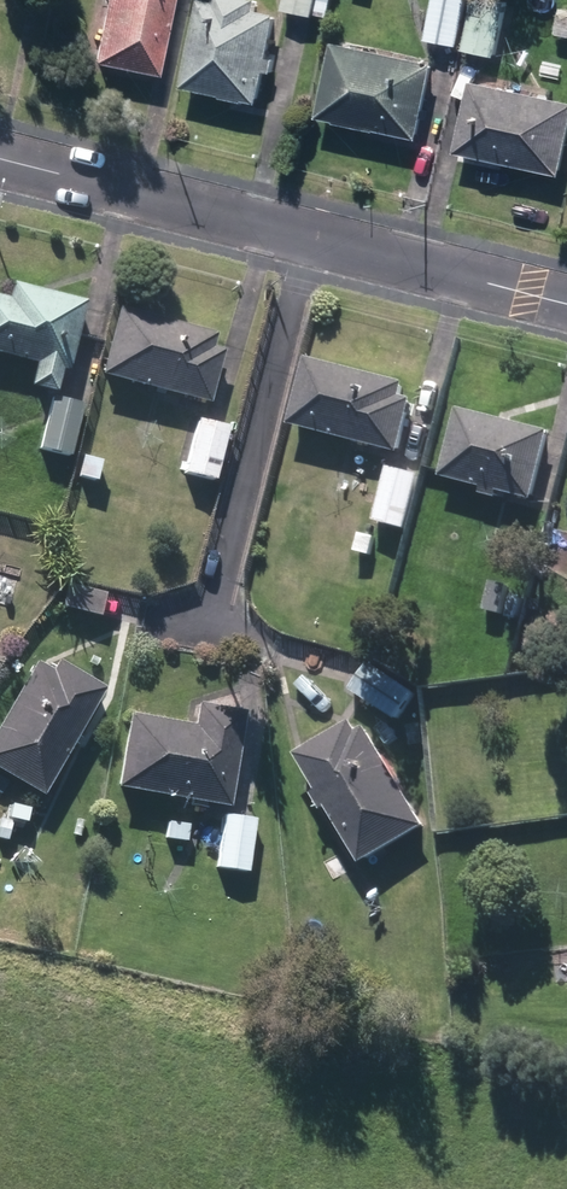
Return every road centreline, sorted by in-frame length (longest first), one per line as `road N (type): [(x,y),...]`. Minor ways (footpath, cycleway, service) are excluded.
road 1 (residential): [(309,240),(208,637)]
road 2 (residential): [(0,157),(309,240)]
road 3 (residential): [(309,240),(566,303)]

